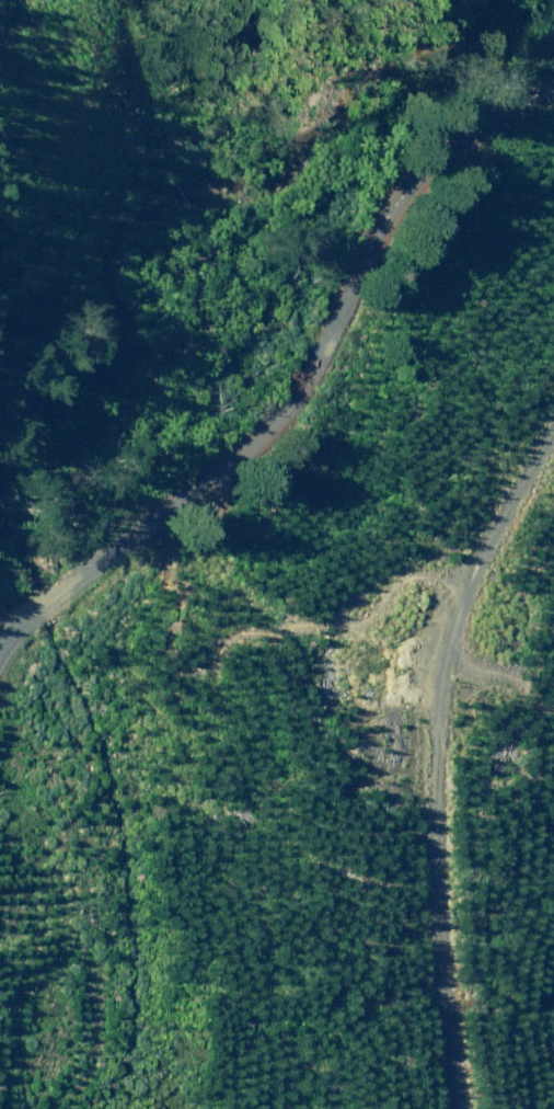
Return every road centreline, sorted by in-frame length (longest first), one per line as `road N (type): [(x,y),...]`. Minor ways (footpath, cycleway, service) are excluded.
road 1 (track): [(553,92),(487,125),(416,191),(364,267),(326,356),(278,422),(0,651)]
road 2 (unclassified): [(553,426),(478,567),(451,648),(434,788),(462,1108)]

